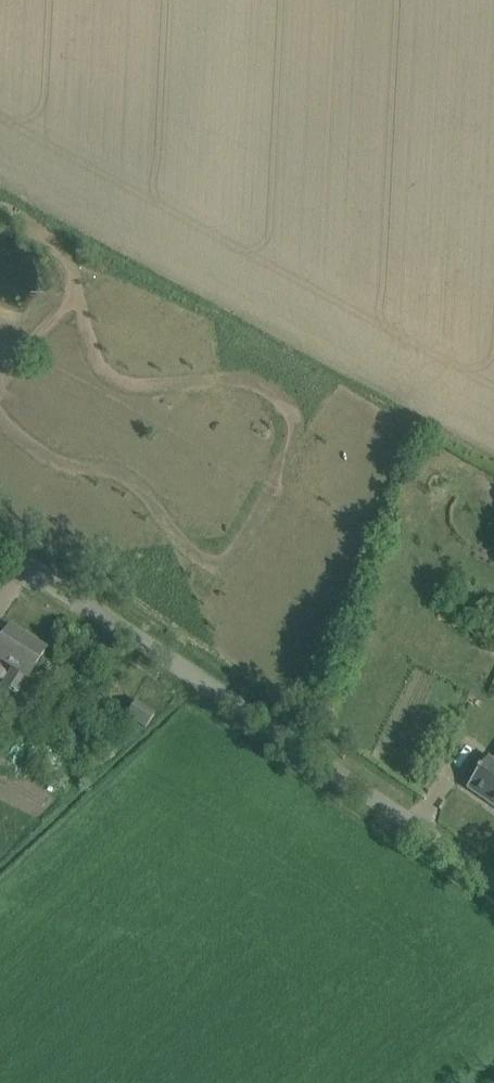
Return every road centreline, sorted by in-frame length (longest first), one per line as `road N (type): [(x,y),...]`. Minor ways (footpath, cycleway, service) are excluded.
road 1 (unclassified): [(493,885),(0,551)]

